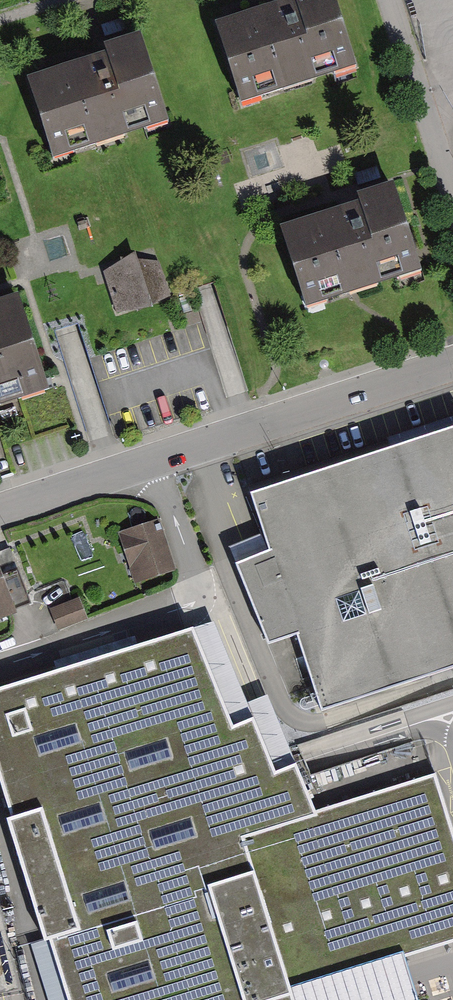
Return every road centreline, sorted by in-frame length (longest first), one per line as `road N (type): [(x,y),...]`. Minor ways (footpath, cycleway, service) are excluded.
road 1 (residential): [(452,361),(0,509)]
road 2 (residential): [(389,0),(452,193)]

